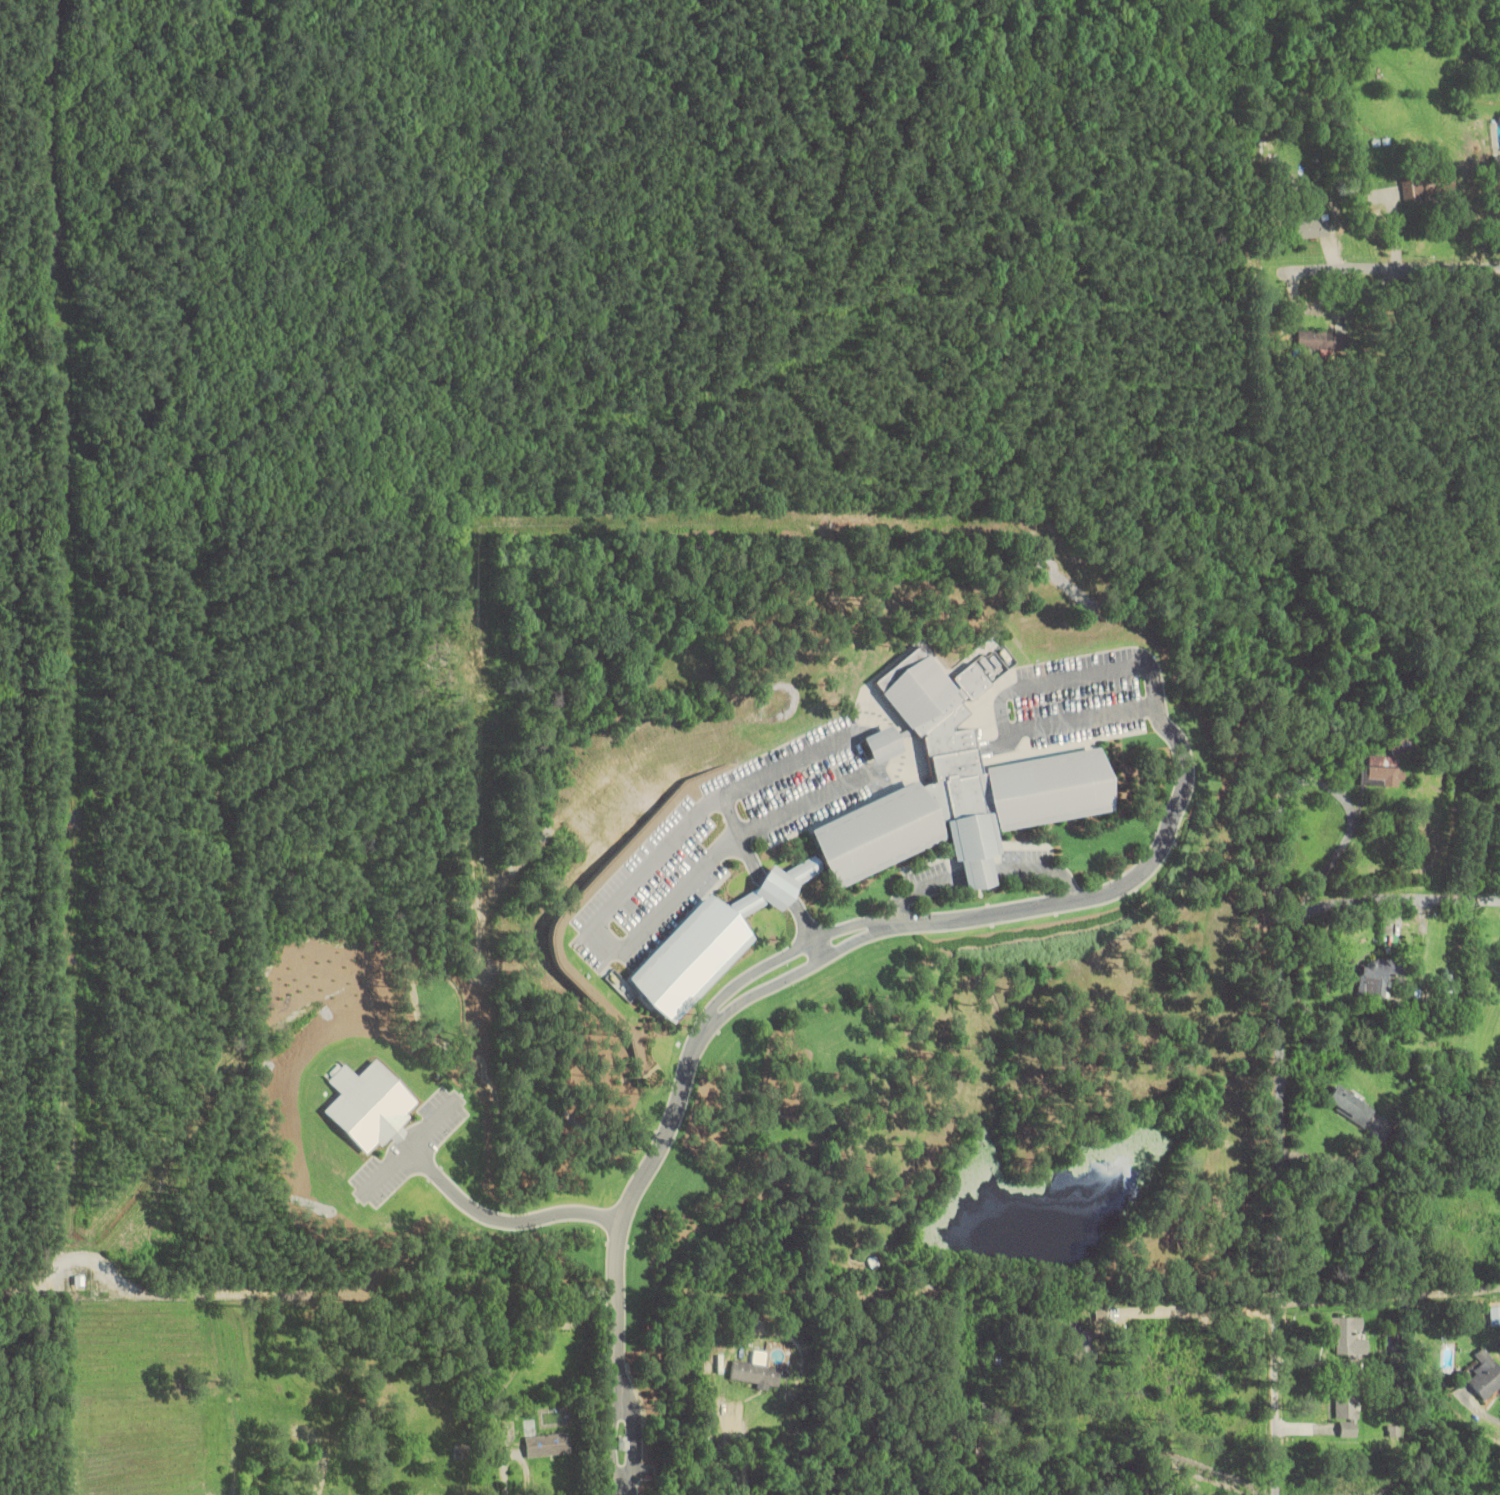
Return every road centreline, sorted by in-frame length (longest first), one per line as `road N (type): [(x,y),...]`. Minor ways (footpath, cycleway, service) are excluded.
road 1 (residential): [(1284,1494),(1280,597)]
road 2 (residential): [(1499,264),(1280,269)]

